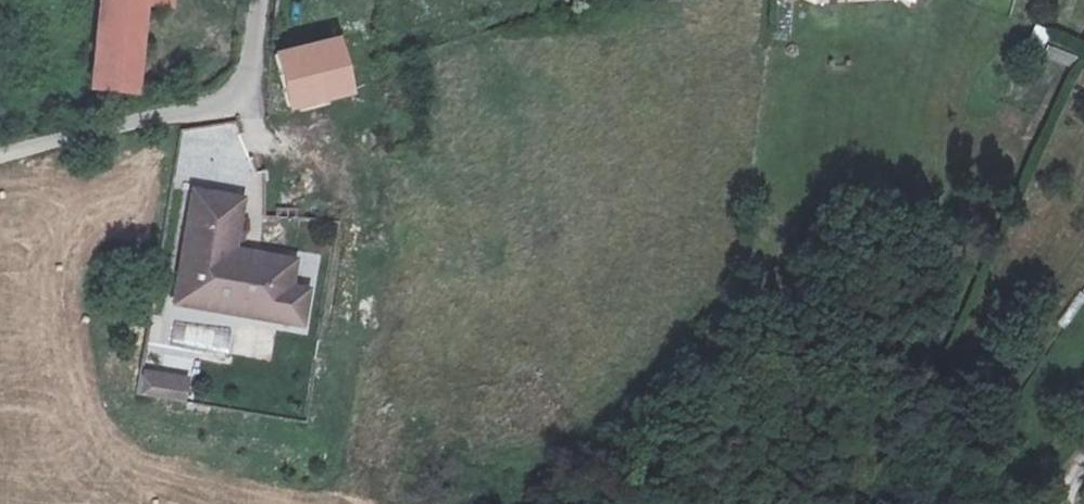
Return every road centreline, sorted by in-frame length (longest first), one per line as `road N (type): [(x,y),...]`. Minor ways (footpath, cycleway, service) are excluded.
road 1 (residential): [(257,0),(245,94),(0,146)]

